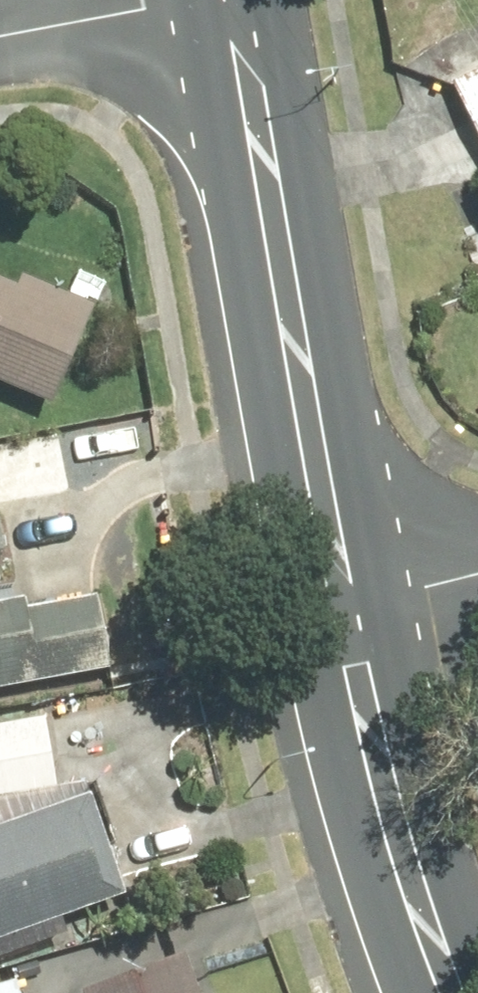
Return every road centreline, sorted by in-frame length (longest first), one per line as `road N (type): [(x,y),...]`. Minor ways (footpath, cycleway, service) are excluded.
road 1 (secondary): [(351,596),(235,0)]
road 2 (secondary): [(474,992),(438,919),(351,596)]
road 3 (residential): [(0,35),(197,0)]
road 4 (residential): [(351,596),(477,564)]

